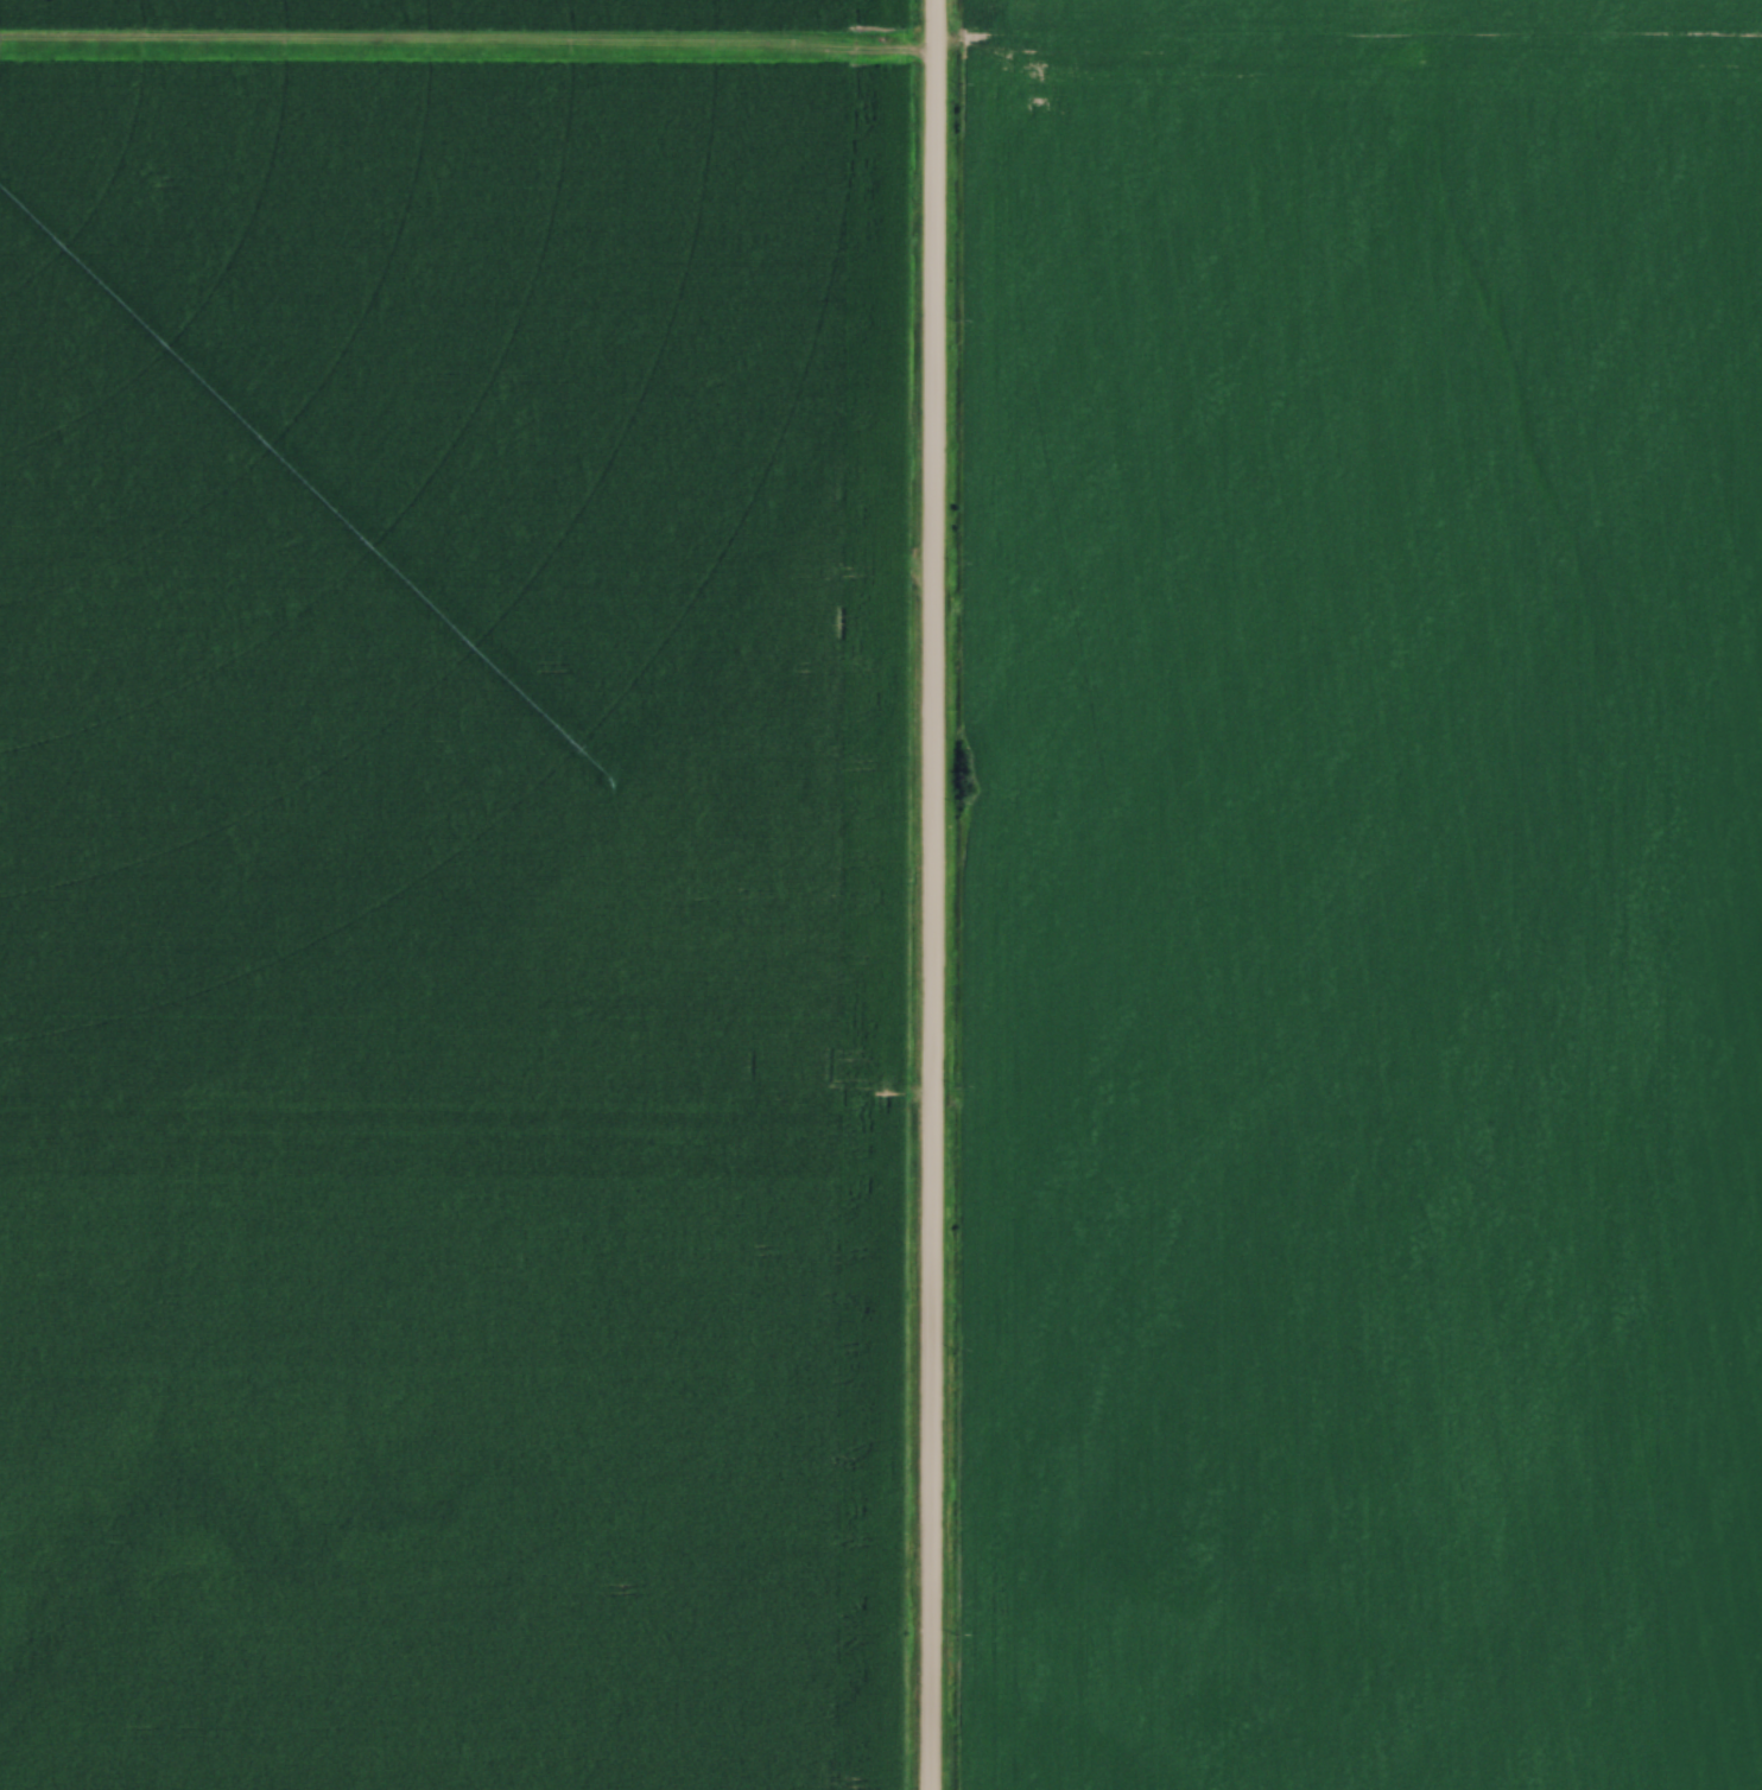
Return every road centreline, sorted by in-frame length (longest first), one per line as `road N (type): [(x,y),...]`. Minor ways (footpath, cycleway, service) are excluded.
road 1 (tertiary): [(928,1789),(932,0)]

